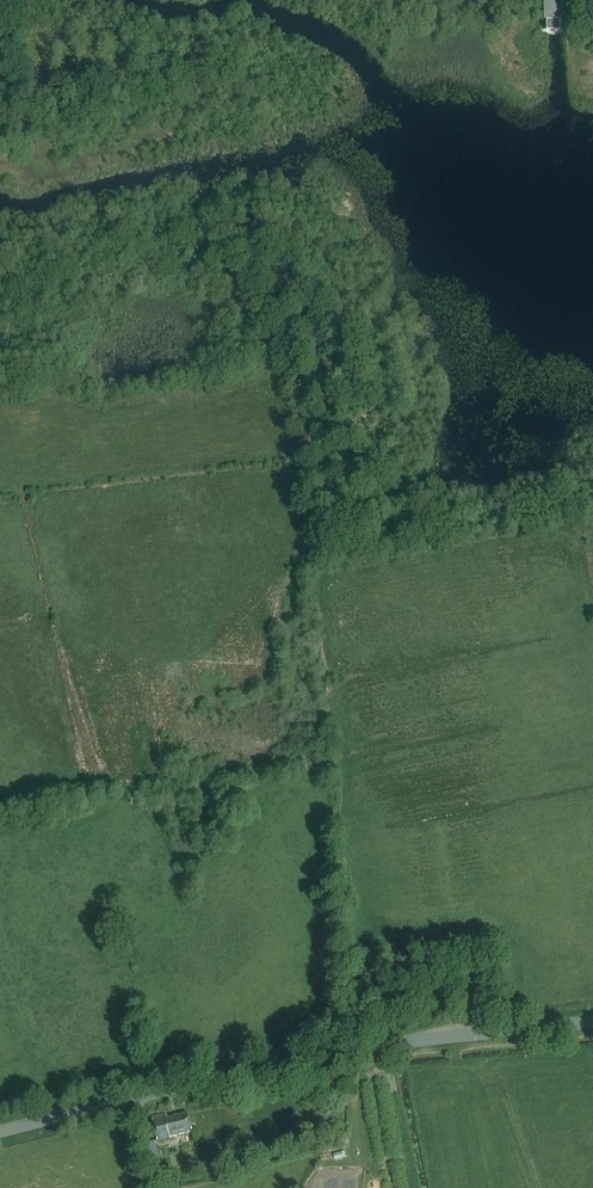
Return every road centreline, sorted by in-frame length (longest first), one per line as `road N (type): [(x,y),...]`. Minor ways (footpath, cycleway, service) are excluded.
road 1 (unclassified): [(0,1132),(347,1051),(592,1021)]

